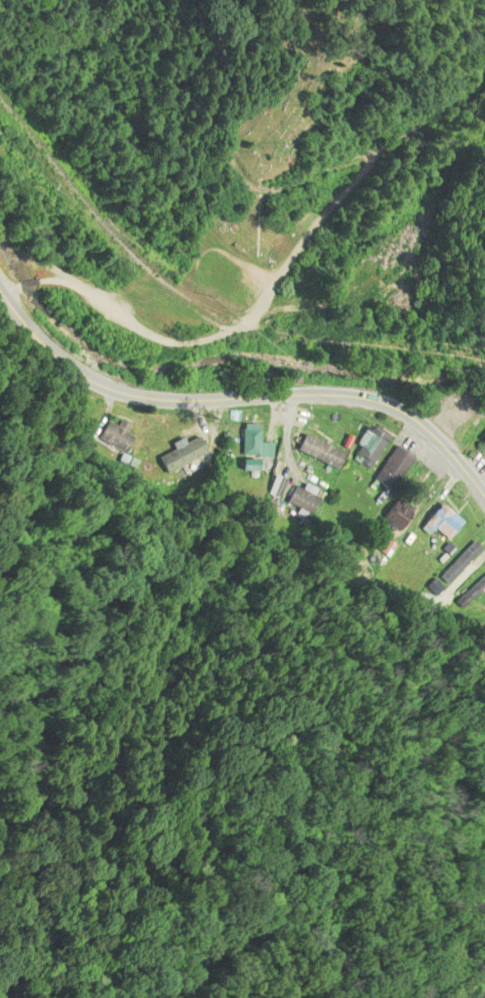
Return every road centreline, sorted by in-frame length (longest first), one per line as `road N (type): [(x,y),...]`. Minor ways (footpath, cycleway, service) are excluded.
road 1 (track): [(1,294),(46,280),(78,285),(124,323),(185,345),(231,333),(250,321),(305,239),(324,165),(408,94),(484,48)]
road 2 (secondary): [(484,502),(447,450),(380,403),(329,393),(135,398),(92,384),(59,359),(0,293)]

